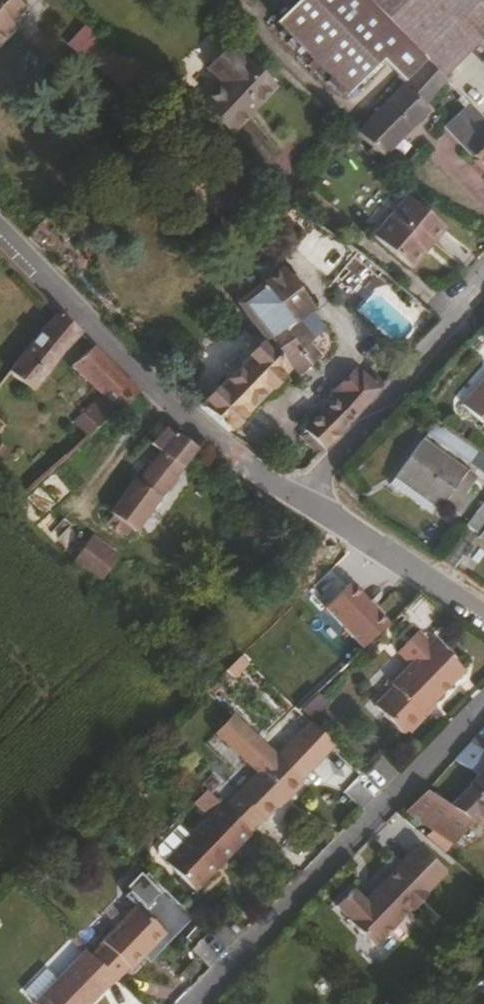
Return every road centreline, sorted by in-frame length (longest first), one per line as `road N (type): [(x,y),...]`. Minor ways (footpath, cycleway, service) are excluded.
road 1 (residential): [(483,697),(190,1003)]
road 2 (residential): [(296,500),(156,389),(0,232)]
road 3 (residential): [(296,500),(483,302)]
road 4 (residential): [(483,617),(296,500)]

